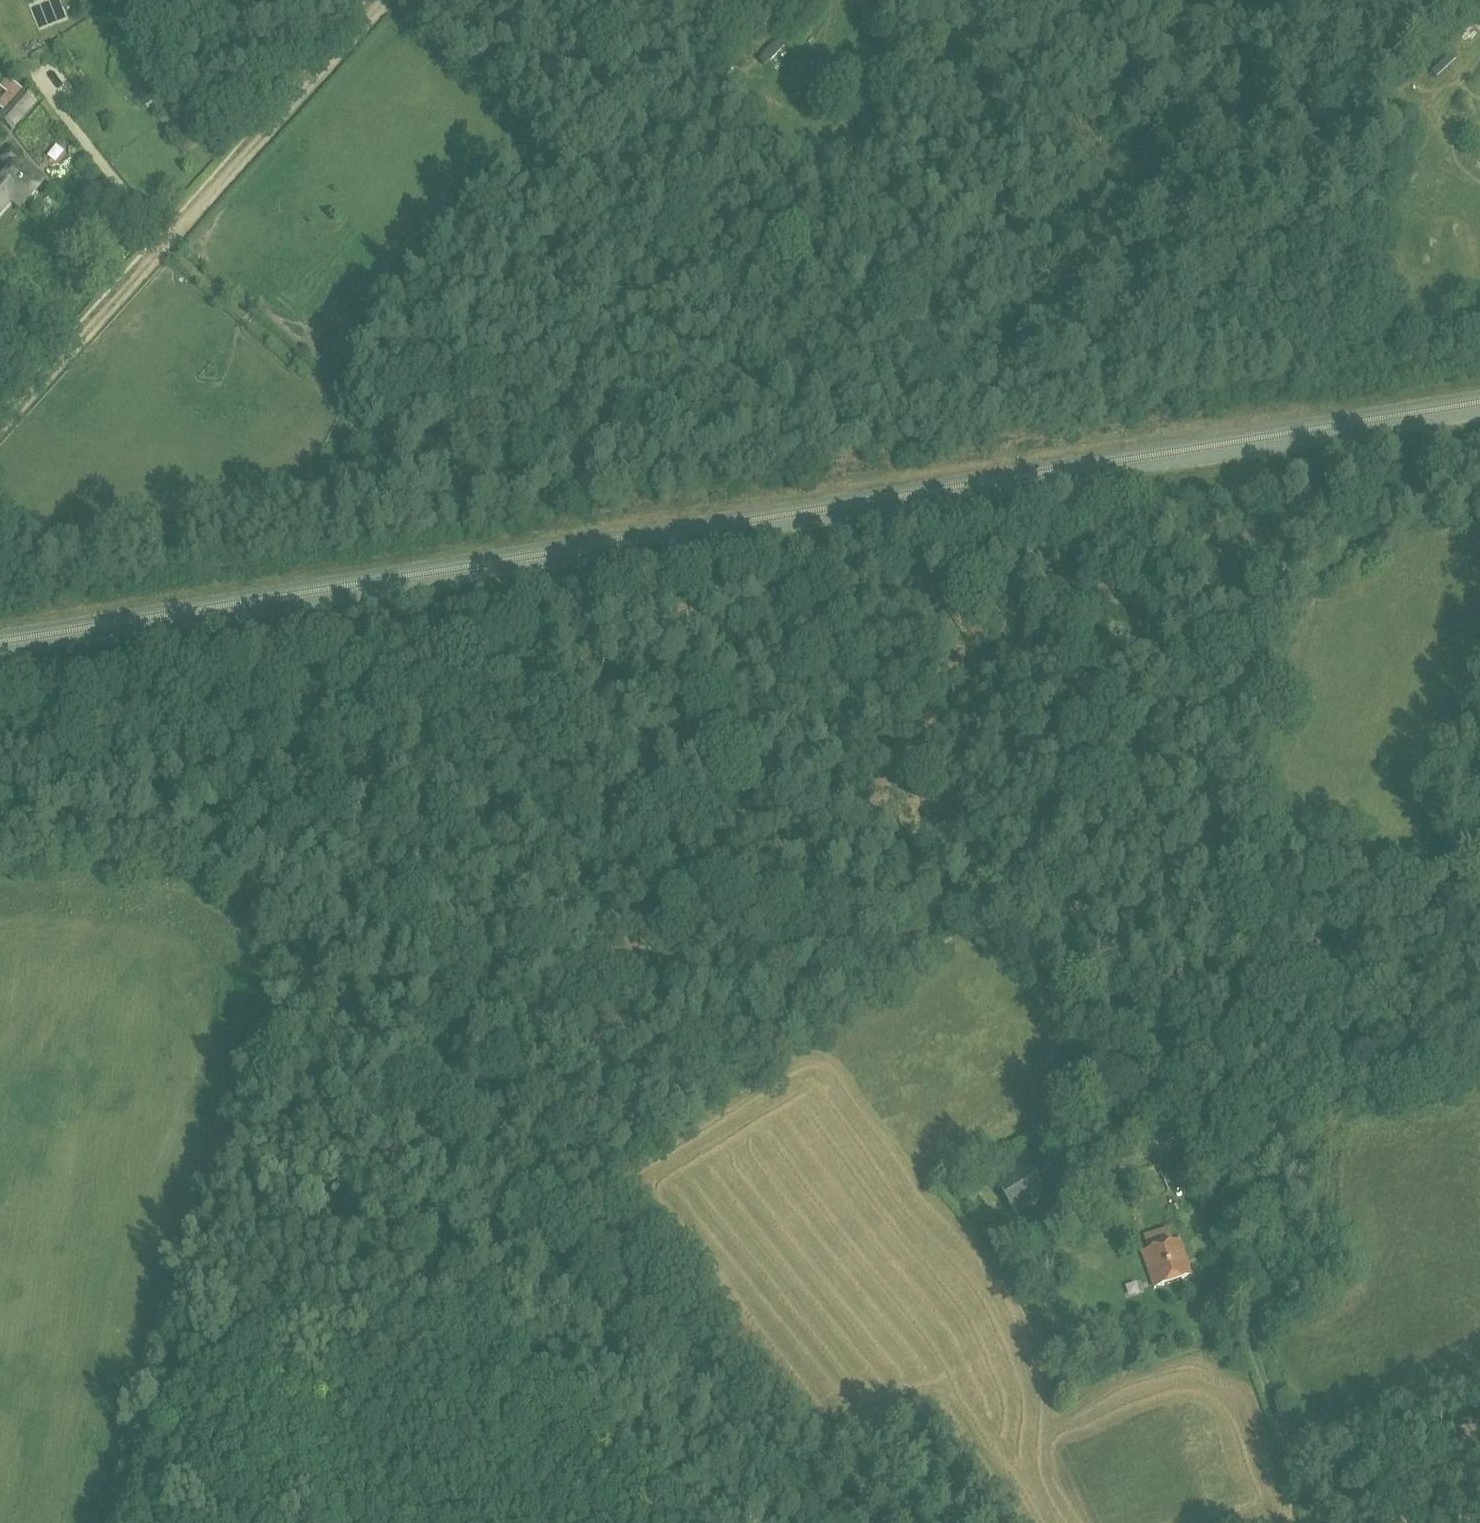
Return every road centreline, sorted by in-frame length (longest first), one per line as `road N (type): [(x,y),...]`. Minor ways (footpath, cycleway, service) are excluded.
road 1 (track): [(0,685),(84,677),(421,741),(750,936),(807,961),(873,977),(913,968),(963,940),(985,948),(1144,1136),(1161,1168),(1186,1132),(1181,1077),(1200,1049),(1295,1076)]
road 2 (track): [(0,430),(388,0)]
road 3 (track): [(1295,1076),(1329,1154),(1340,1266),(1327,1297),(1252,1345),(1313,1522)]
road 4 (track): [(1479,178),(1440,144),(1432,114),(1455,74)]

